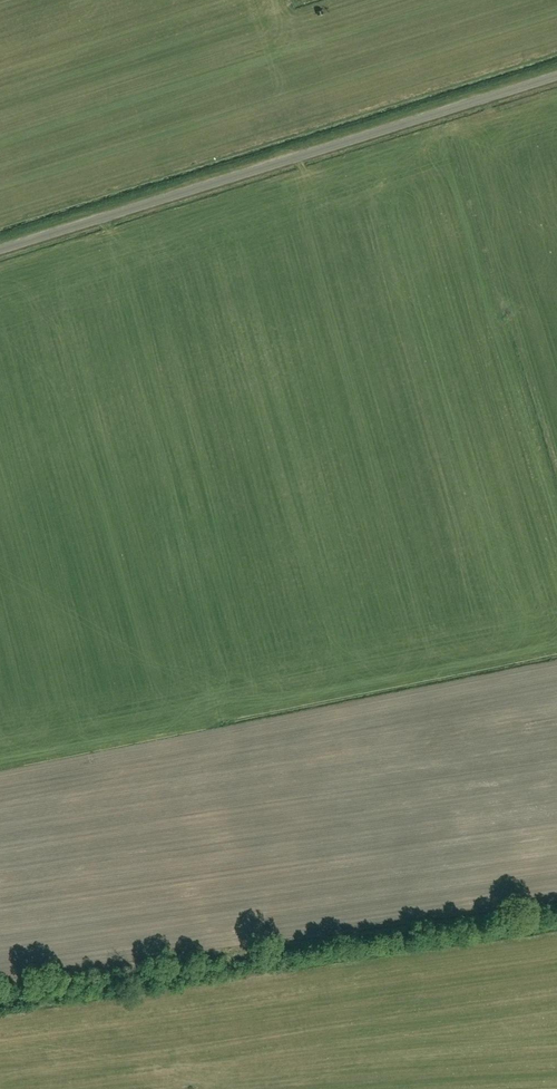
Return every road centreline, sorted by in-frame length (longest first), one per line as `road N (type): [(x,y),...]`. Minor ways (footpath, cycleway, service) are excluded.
road 1 (unclassified): [(0,249),(556,75)]

